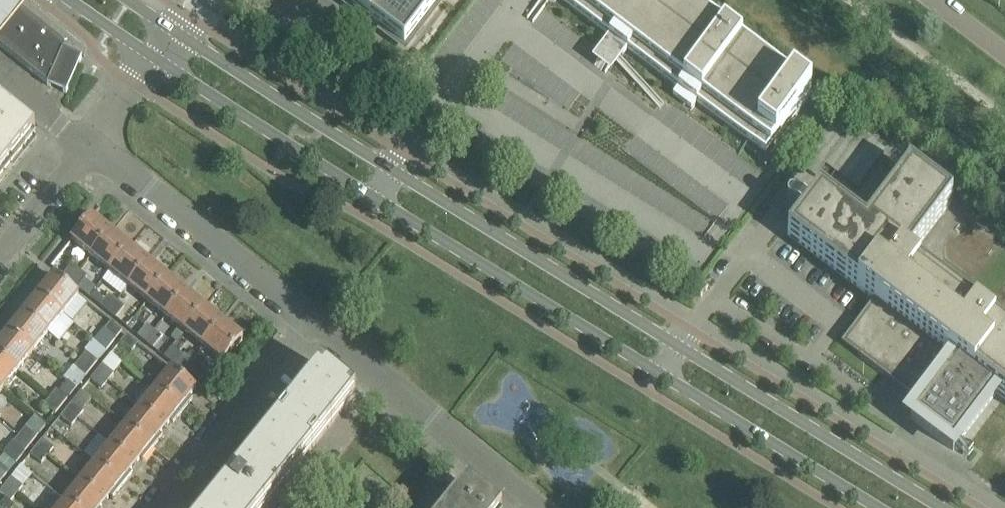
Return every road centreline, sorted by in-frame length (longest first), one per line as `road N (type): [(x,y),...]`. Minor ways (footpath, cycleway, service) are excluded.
road 1 (tertiary): [(940,507),(180,34)]
road 2 (tertiary): [(155,57),(880,507)]
road 3 (residential): [(541,507),(308,319)]
road 4 (residential): [(308,319),(88,142)]
road 5 (residential): [(156,507),(308,319)]
road 6 (residential): [(0,252),(88,142)]

